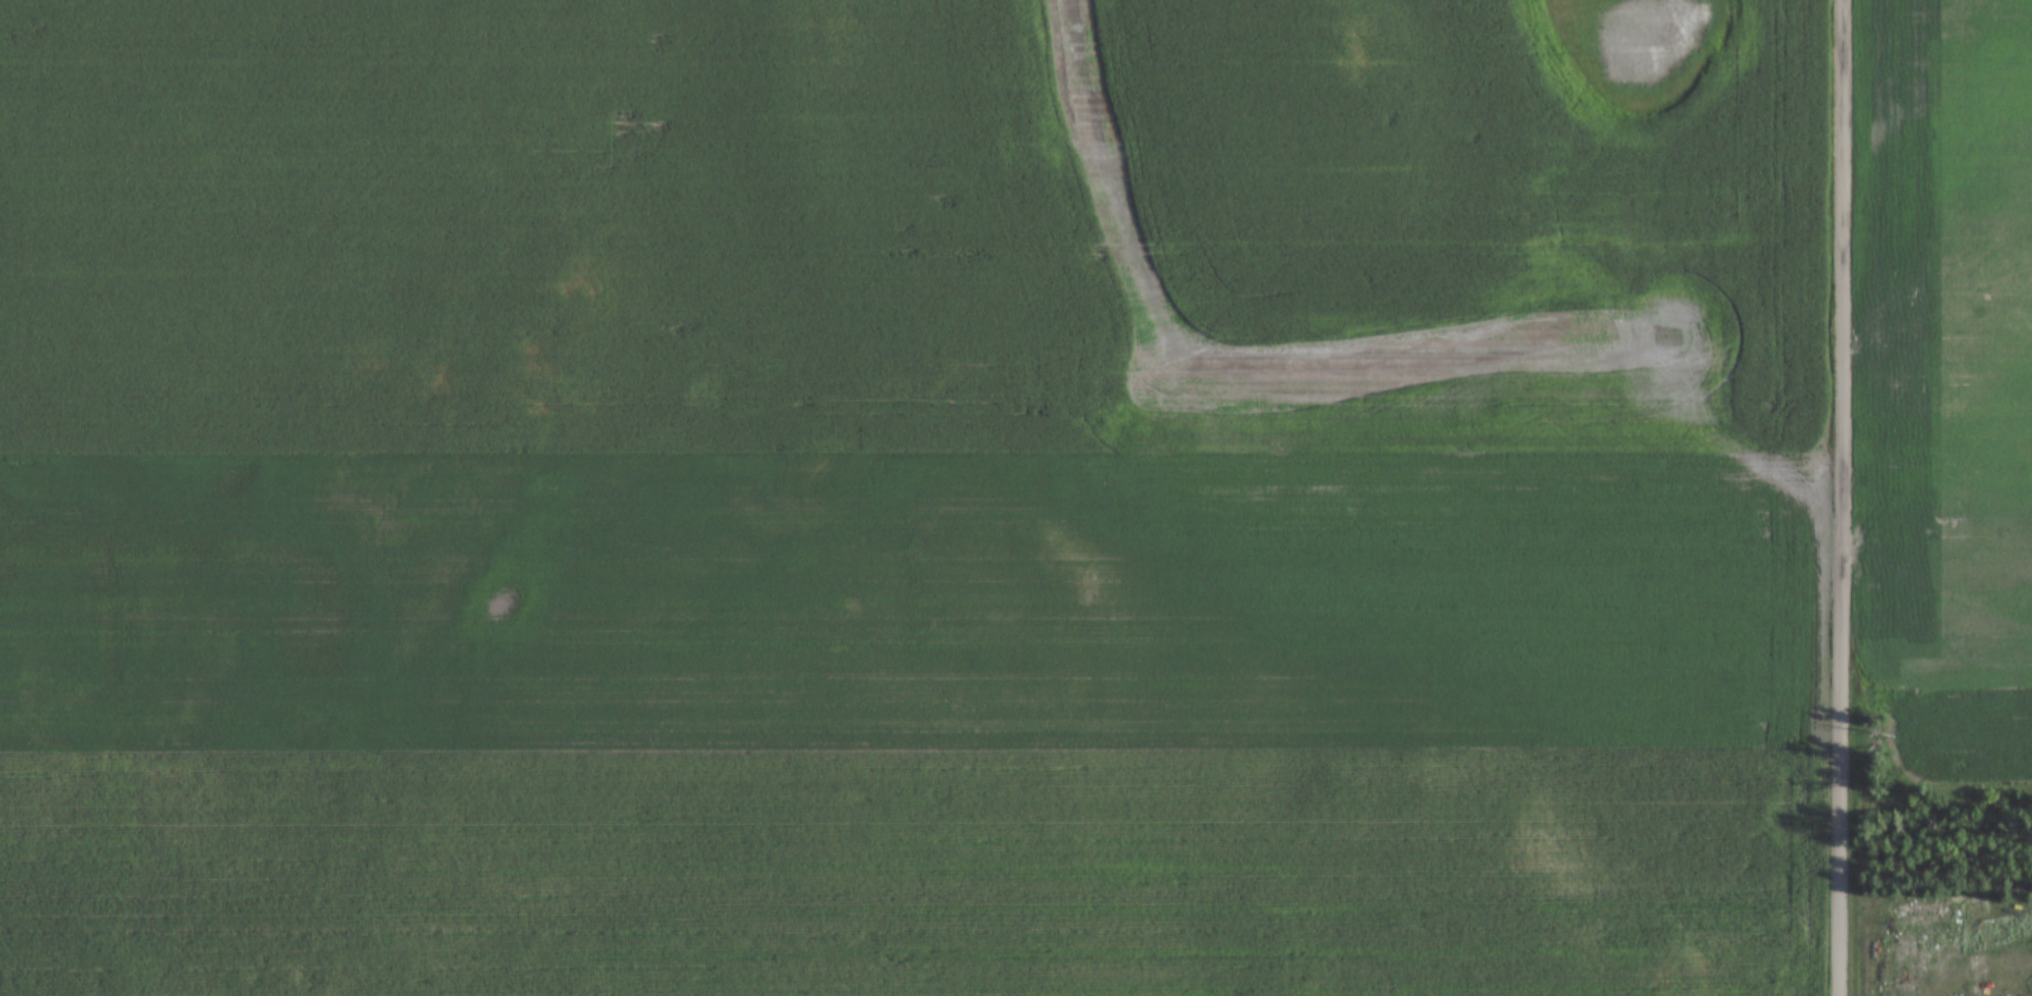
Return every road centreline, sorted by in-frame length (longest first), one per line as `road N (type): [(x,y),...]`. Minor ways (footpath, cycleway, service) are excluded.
road 1 (track): [(1839,995),(1843,0)]

